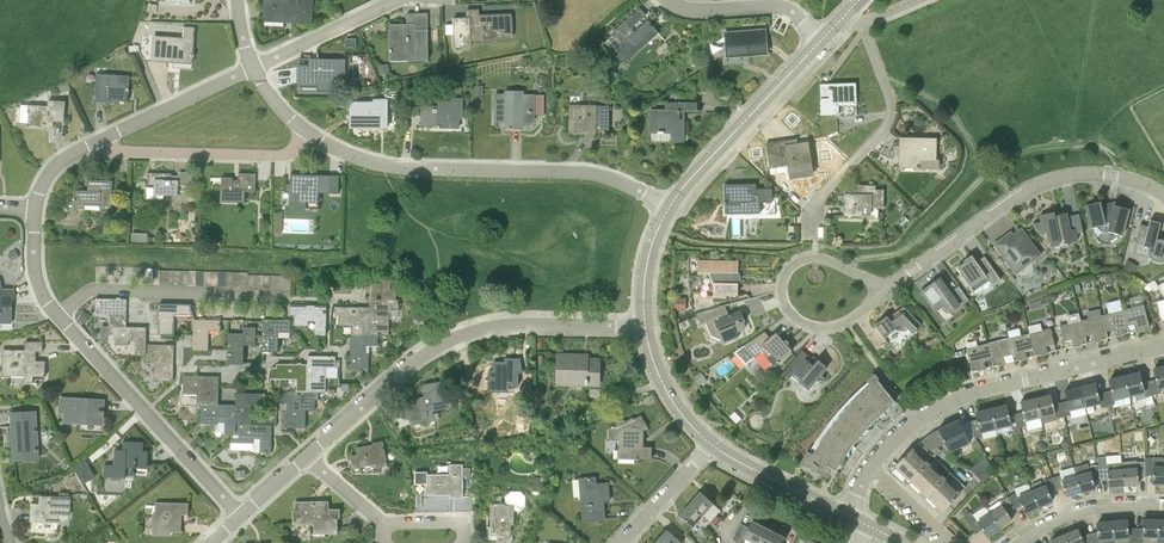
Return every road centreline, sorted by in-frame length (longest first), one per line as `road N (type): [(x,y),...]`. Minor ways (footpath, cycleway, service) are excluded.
road 1 (residential): [(240,515),(59,315),(35,279),(34,206)]
road 2 (residential): [(670,205),(579,171),(381,165),(302,131)]
road 3 (residential): [(308,453),(421,356),(454,338),(505,324),(643,324)]
road 4 (residential): [(869,469),(906,424),(940,402),(1163,342)]
road 5 (residential): [(1163,195),(1108,175),(1044,178),(890,284)]
road 6 (residential): [(807,239),(810,203),(877,133),(890,102),(861,22),(847,13)]
road 7 (residential): [(890,284),(873,285),(812,257),(787,269),(783,302),(807,325),(837,325),(862,309)]
road 8 (tertiary): [(670,205),(821,39)]
road 9 (residential): [(101,136),(111,149),(283,156),(302,131)]
road 10 (residential): [(101,136),(251,65)]
road 11 (residential): [(251,65),(401,0)]
road 12 (residential): [(821,39),(787,7),(697,9),(672,0)]
road 13 (residential): [(1009,542),(1059,516),(1110,503),(1163,504)]
road 14 (tertiary): [(845,512),(708,443)]
road 15 (tertiary): [(708,443),(661,379),(643,324)]
road 16 (residential): [(619,542),(708,443)]
road 17 (tertiary): [(643,324),(644,266),(670,205)]

